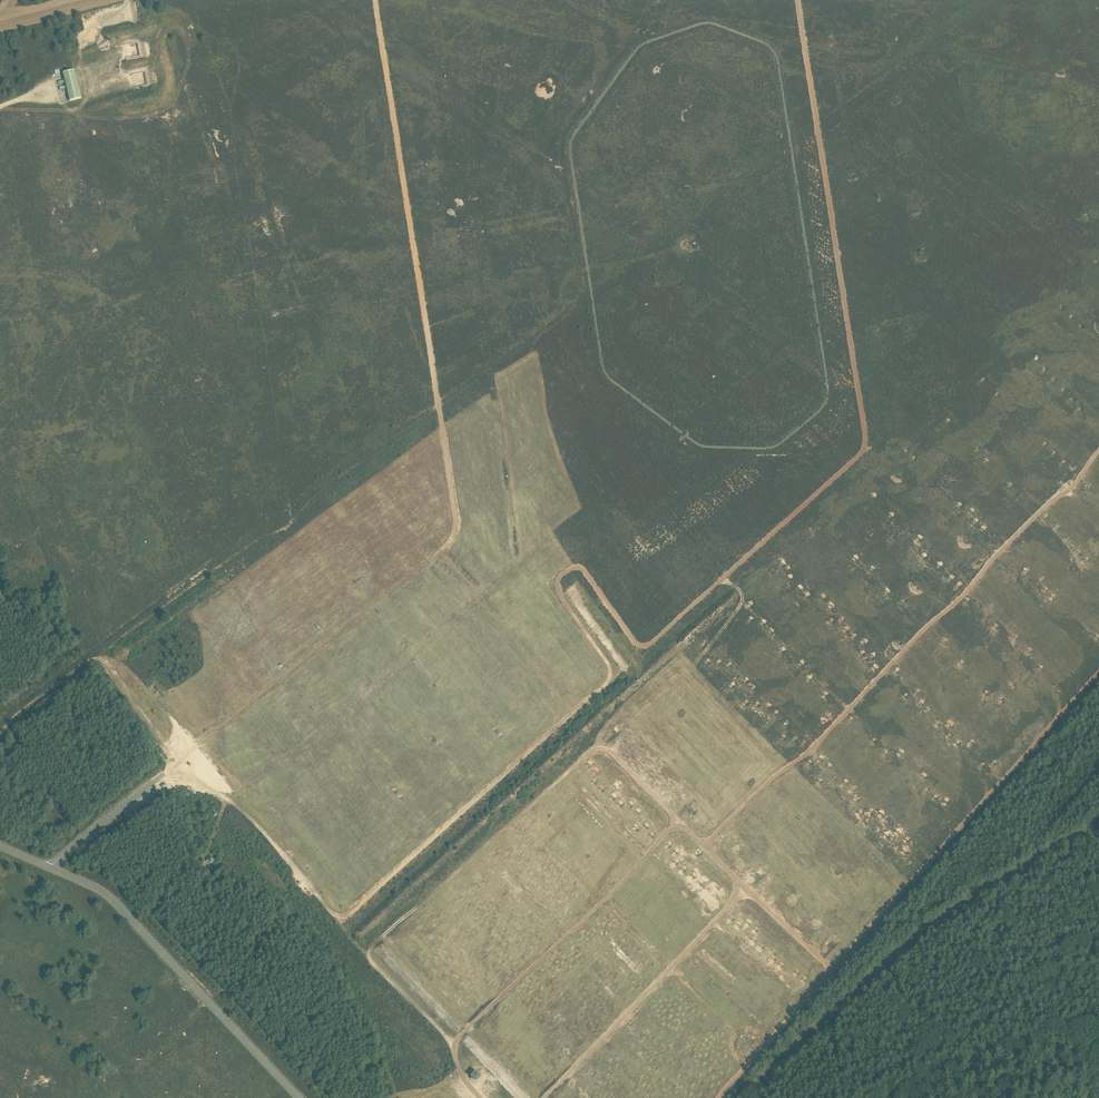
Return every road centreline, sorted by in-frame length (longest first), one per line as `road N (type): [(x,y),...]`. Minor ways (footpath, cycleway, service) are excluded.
road 1 (track): [(799,0),(865,431),(861,454),(649,645),(635,643),(583,568),(559,577),(559,595),(610,679),(348,916),(332,914),(235,804),(177,764),(164,773)]
road 2 (track): [(376,0),(455,529),(443,548),(177,764)]
road 3 (track): [(832,970),(598,747),(369,950),(452,1043)]
road 4 (track): [(1098,671),(718,1097)]
road 5 (track): [(1098,450),(803,756),(704,846)]
road 6 (track): [(677,819),(604,901),(452,1043)]
road 7 (track): [(544,1097),(747,888)]

